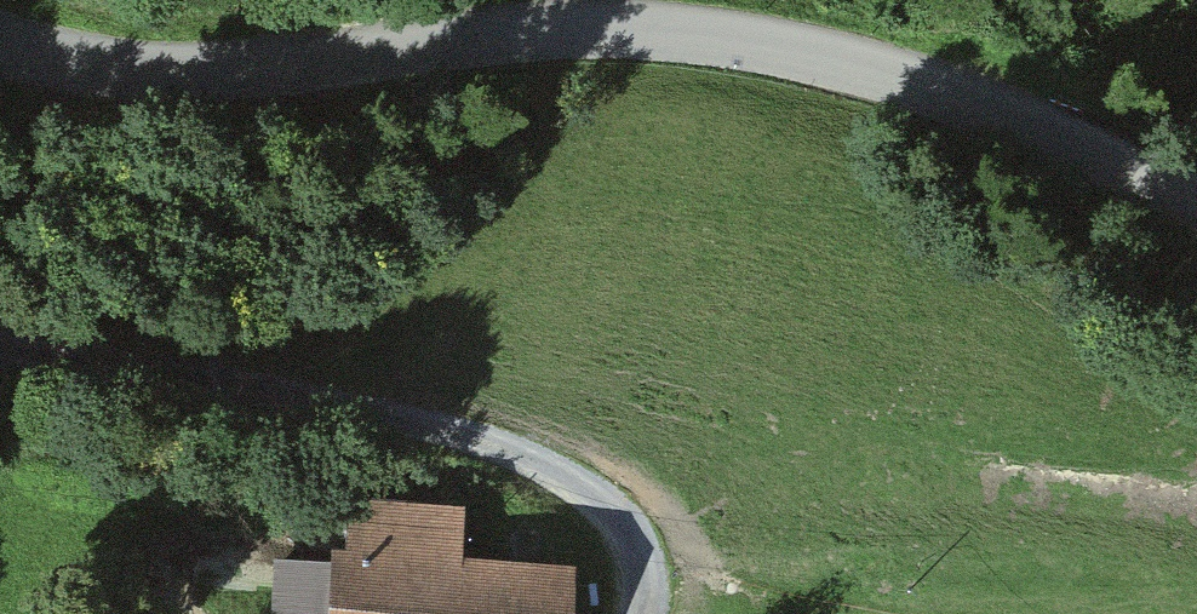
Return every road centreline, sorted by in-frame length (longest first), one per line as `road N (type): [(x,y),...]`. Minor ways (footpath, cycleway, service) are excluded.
road 1 (unclassified): [(38,0),(103,38),(847,35),(1196,173)]
road 2 (track): [(0,362),(234,370),(495,452),(650,519),(668,570),(657,613)]

